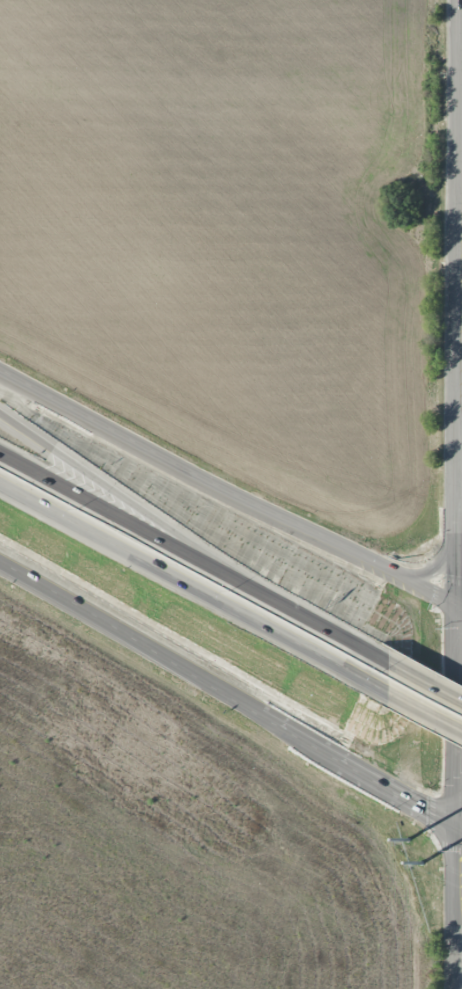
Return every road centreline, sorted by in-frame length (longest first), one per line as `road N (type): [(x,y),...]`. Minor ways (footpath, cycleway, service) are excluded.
road 1 (secondary): [(0,563),(461,826)]
road 2 (secondary): [(461,612),(0,373)]
road 3 (motorway): [(0,485),(390,694)]
road 4 (motorway): [(230,576),(0,418)]
road 5 (motorway): [(230,576),(0,452)]
road 6 (motorway): [(390,662),(230,576)]

